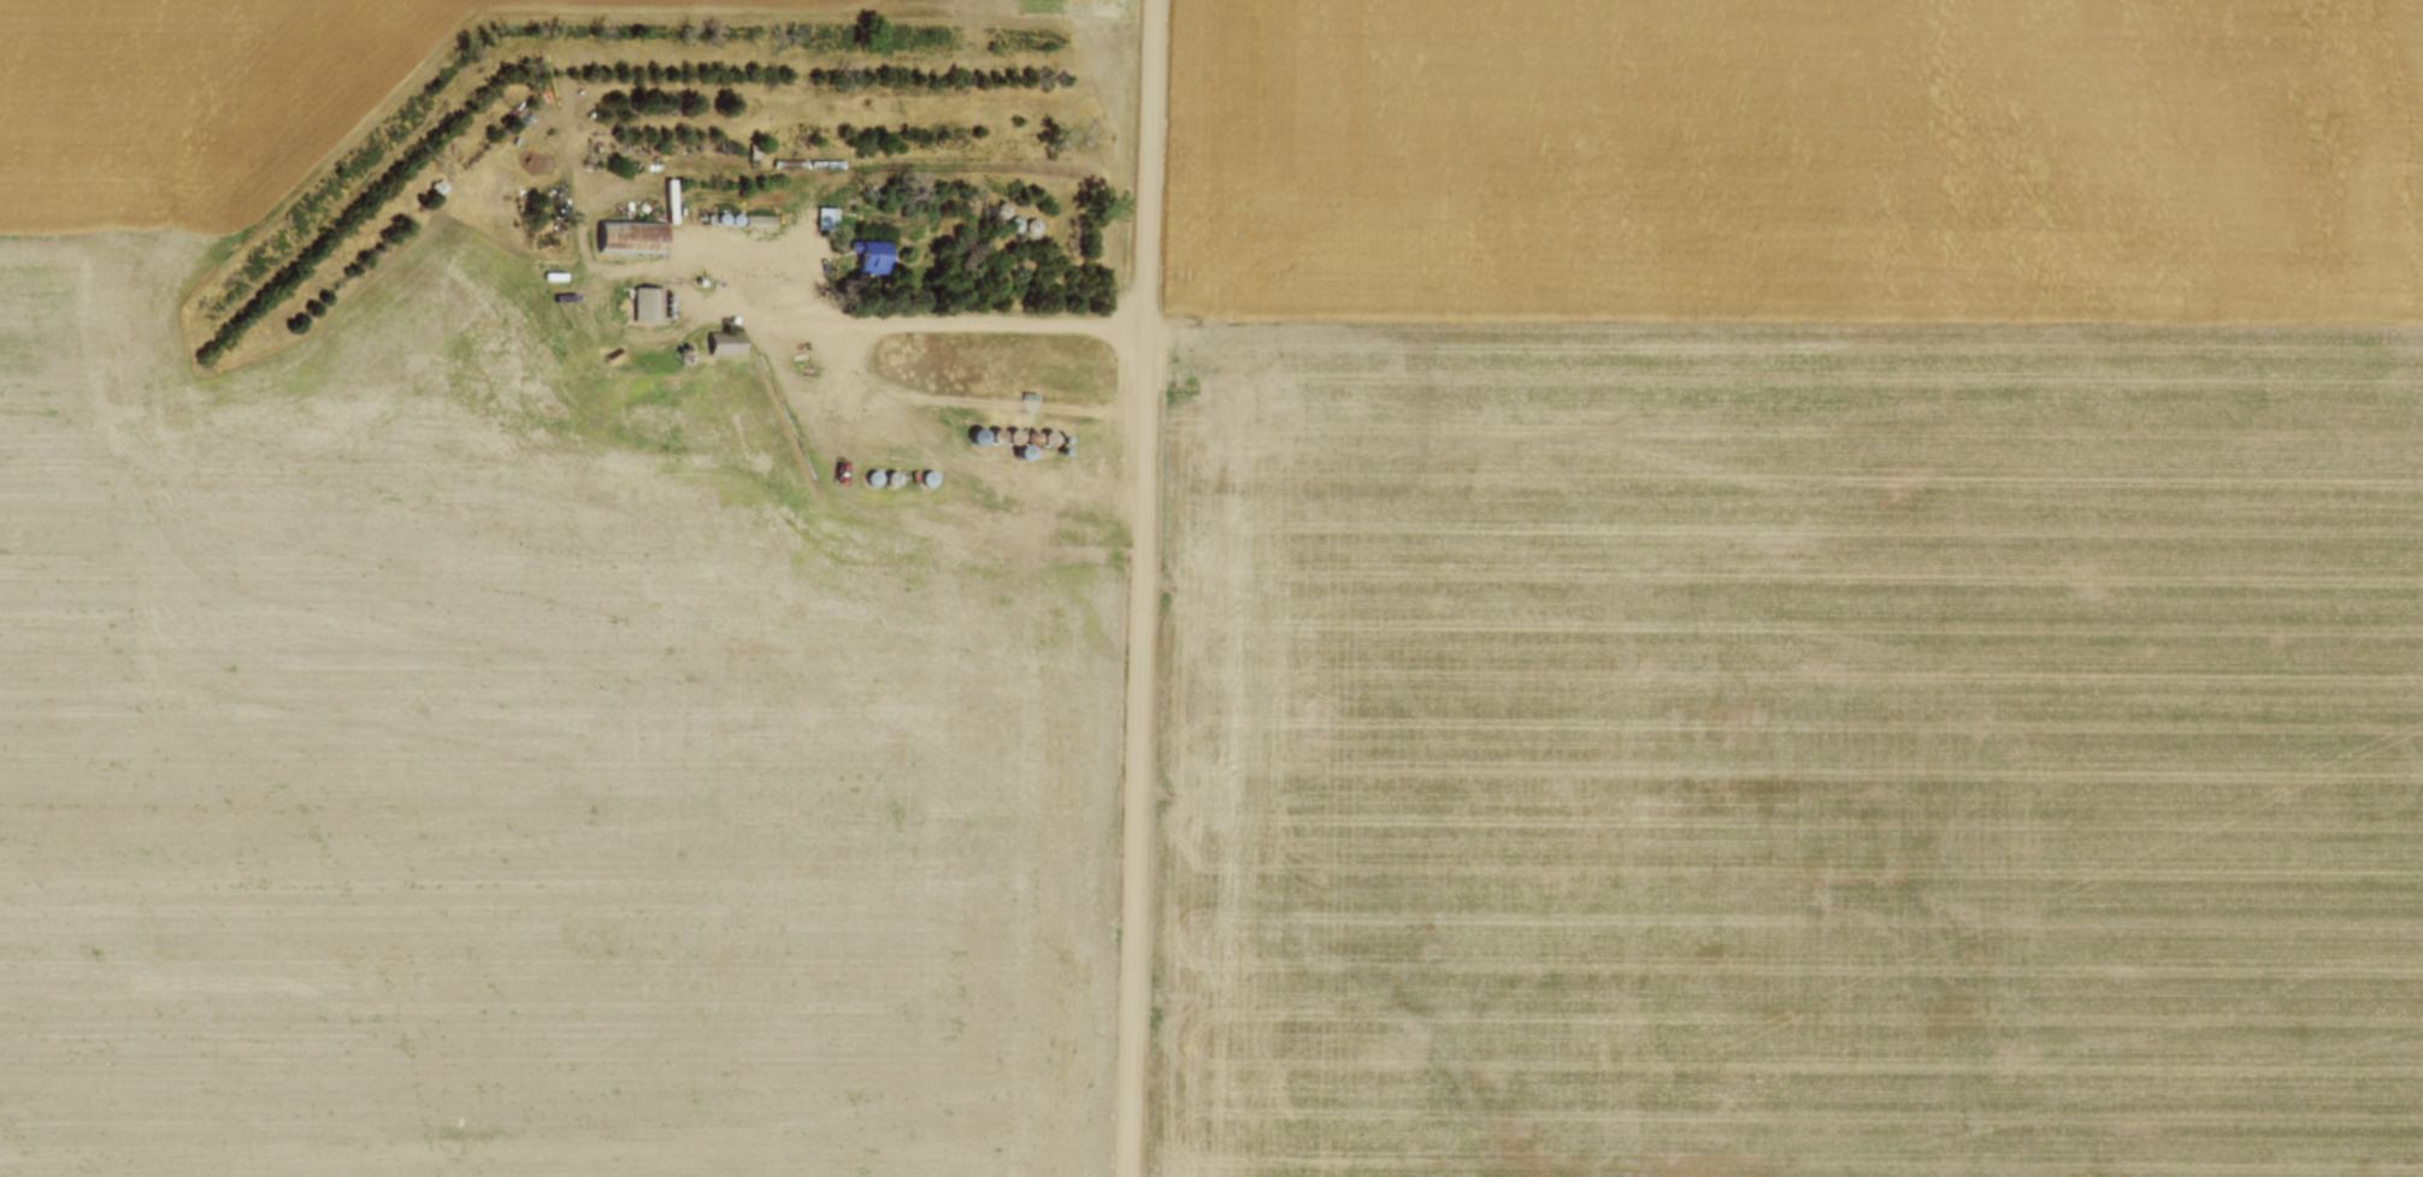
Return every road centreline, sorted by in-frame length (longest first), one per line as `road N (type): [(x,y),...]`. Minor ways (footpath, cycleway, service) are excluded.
road 1 (residential): [(1128,1176),(1156,0)]

